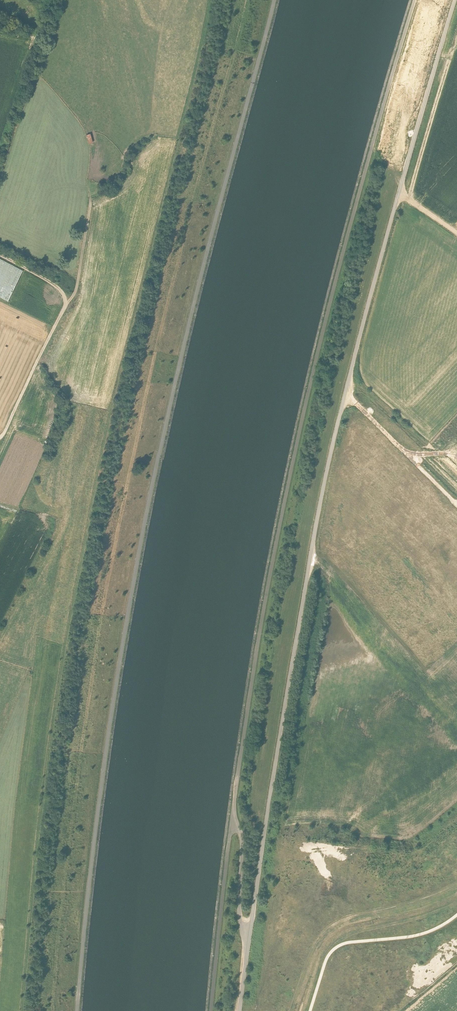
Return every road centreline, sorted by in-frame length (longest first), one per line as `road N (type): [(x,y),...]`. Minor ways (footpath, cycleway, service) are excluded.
road 1 (unclassified): [(239,1010),(330,453),(456,0)]
road 2 (track): [(0,437),(65,302)]

